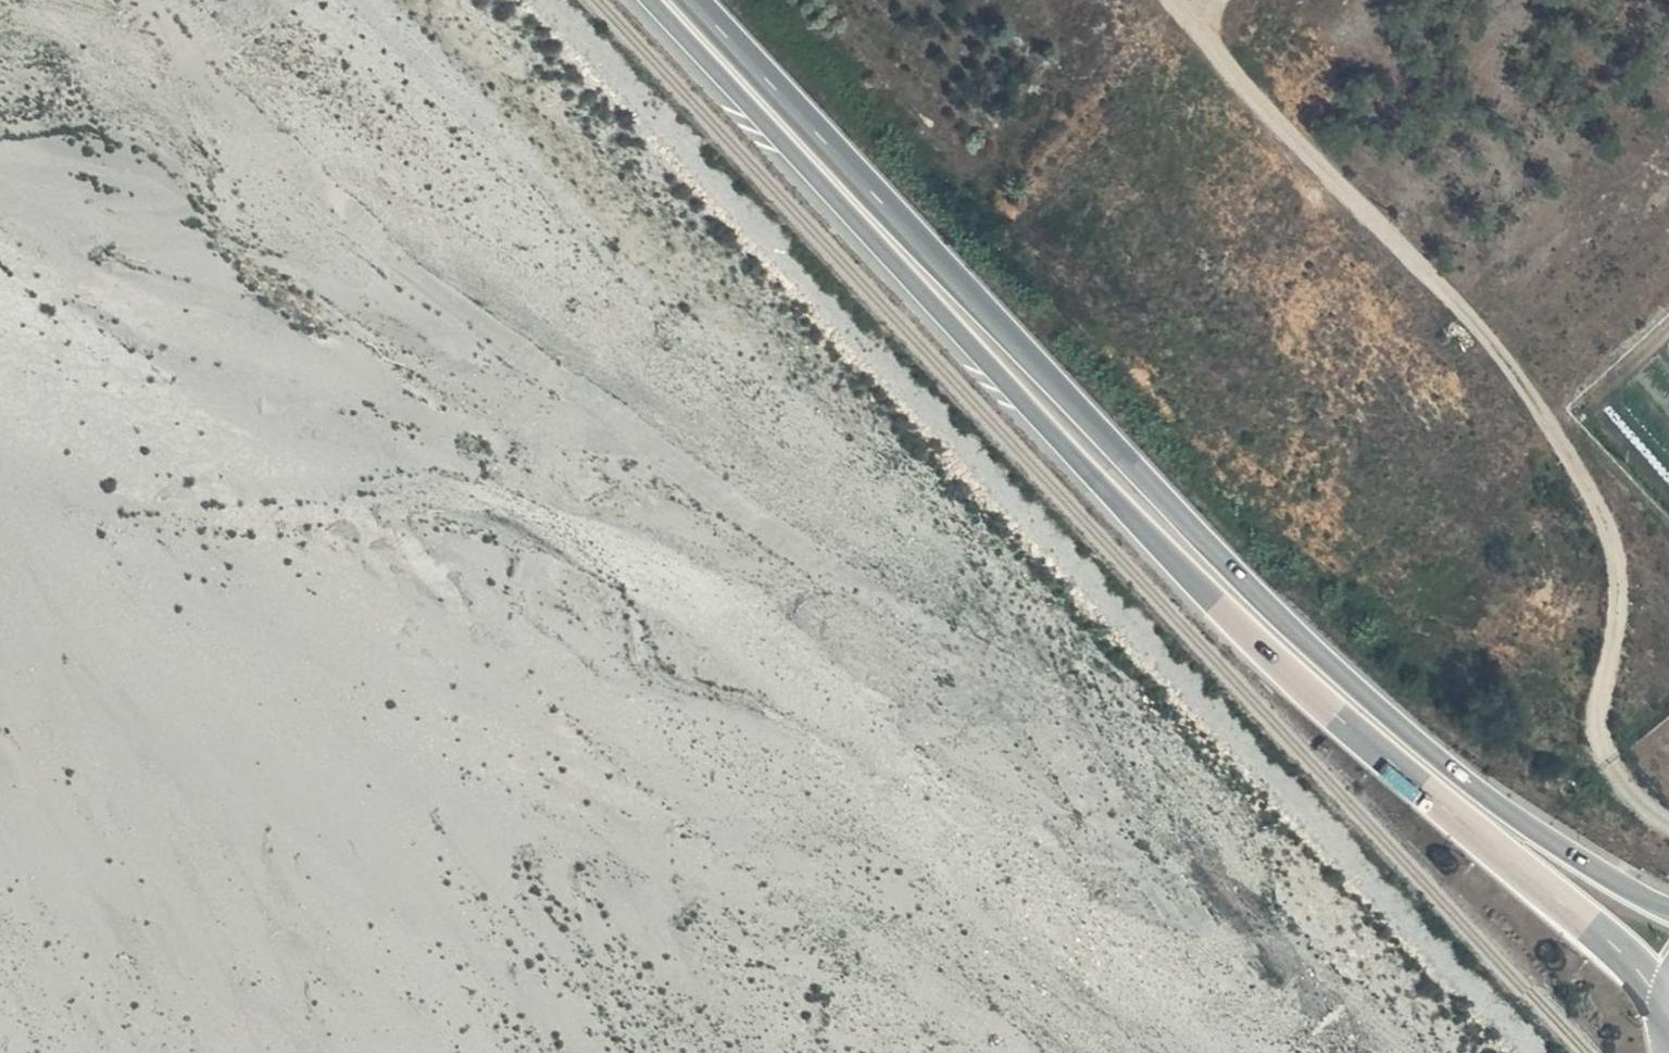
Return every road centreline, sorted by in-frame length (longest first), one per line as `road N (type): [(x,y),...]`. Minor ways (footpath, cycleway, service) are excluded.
road 1 (primary): [(665,0),(1246,605),(1431,767)]
road 2 (track): [(1174,0),(1544,401),(1619,570),(1598,727),(1624,780),(1668,819)]
road 3 (primary): [(1431,767),(1665,1004)]
road 4 (primary): [(1668,910),(1611,884),(1431,767)]

